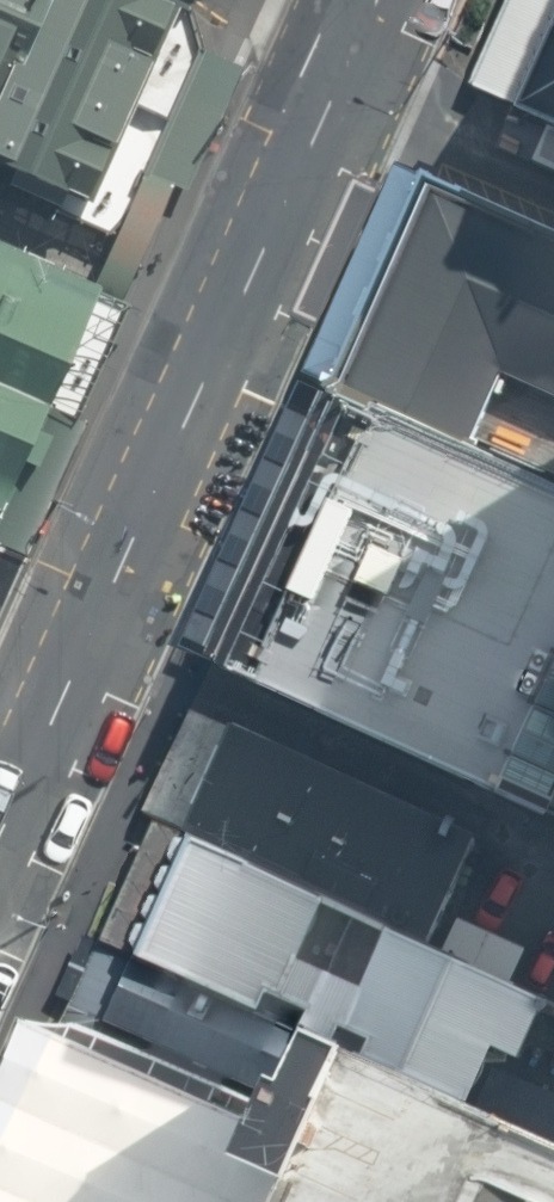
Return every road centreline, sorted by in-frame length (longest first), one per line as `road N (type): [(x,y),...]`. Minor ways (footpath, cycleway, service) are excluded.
road 1 (secondary): [(372,0),(0,847)]

